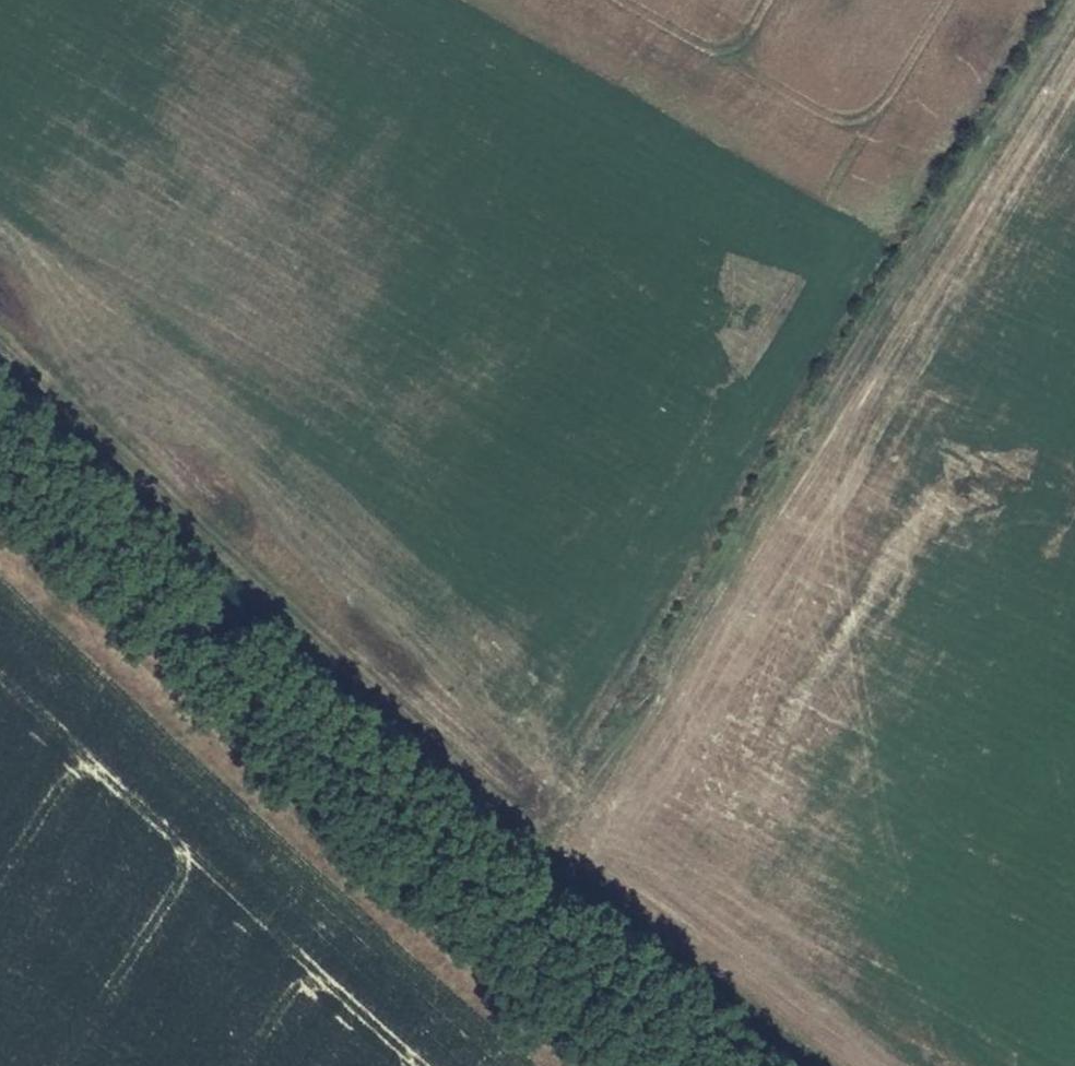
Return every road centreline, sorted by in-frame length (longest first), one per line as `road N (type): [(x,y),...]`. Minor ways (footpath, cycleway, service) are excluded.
road 1 (secondary): [(0,468),(670,1065)]

